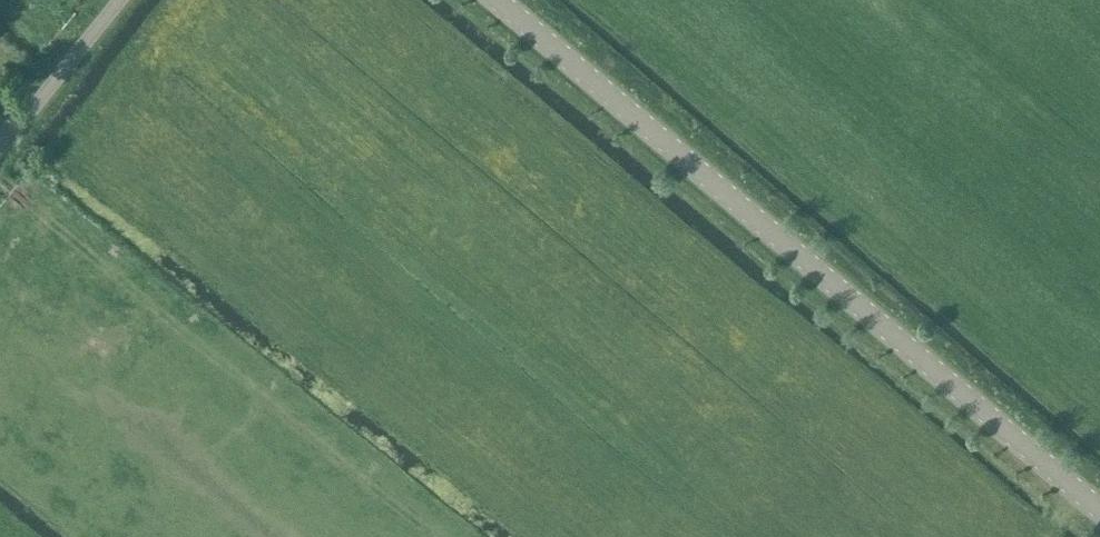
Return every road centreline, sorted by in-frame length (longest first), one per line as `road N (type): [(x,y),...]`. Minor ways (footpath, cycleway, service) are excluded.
road 1 (tertiary): [(1099,512),(495,0)]
road 2 (unclassified): [(0,152),(120,0)]

